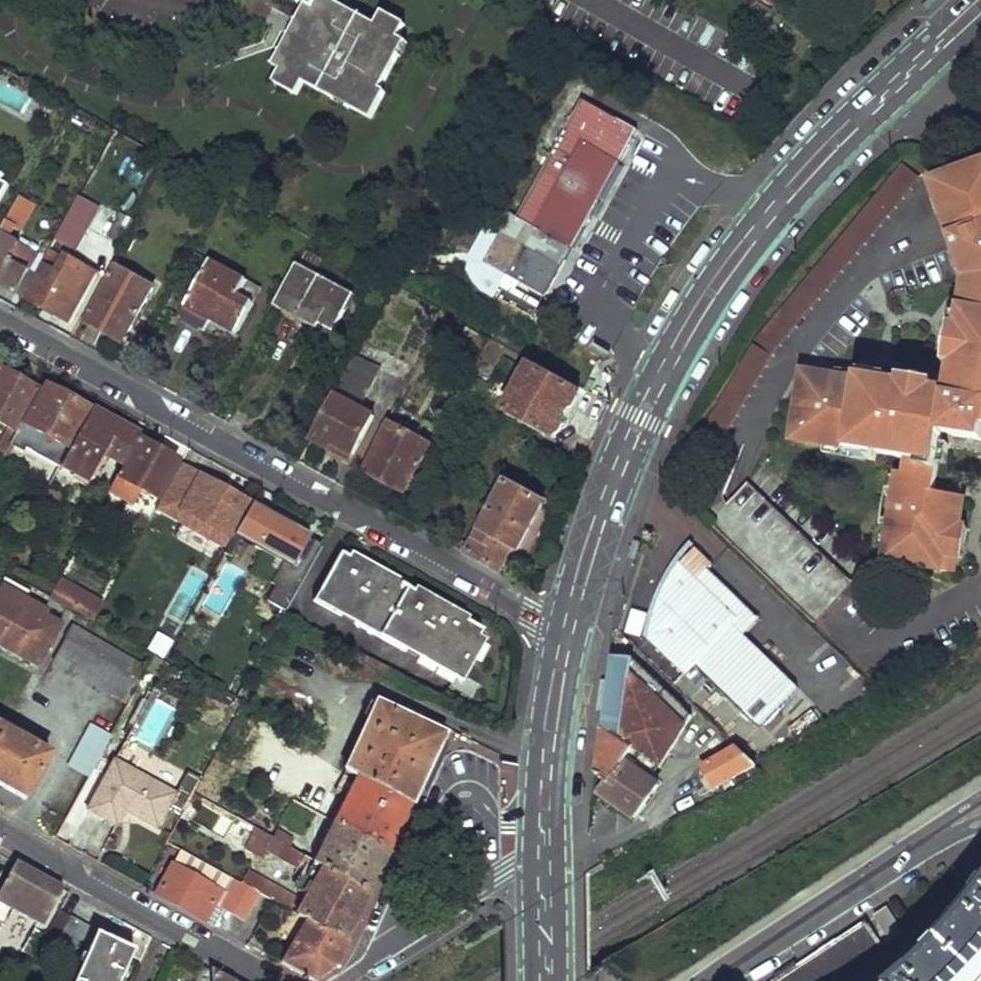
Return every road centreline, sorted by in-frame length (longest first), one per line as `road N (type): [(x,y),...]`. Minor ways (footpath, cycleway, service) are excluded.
road 1 (primary): [(569,633),(610,495),(707,300),(832,144),(980,6)]
road 2 (residential): [(0,322),(569,633)]
road 3 (residential): [(265,980),(0,834)]
road 4 (residential): [(939,834),(714,980)]
road 5 (primary): [(545,861),(549,750),(569,633)]
road 6 (unclassified): [(389,948),(507,872),(545,861)]
road 7 (primary): [(546,980),(545,861)]

